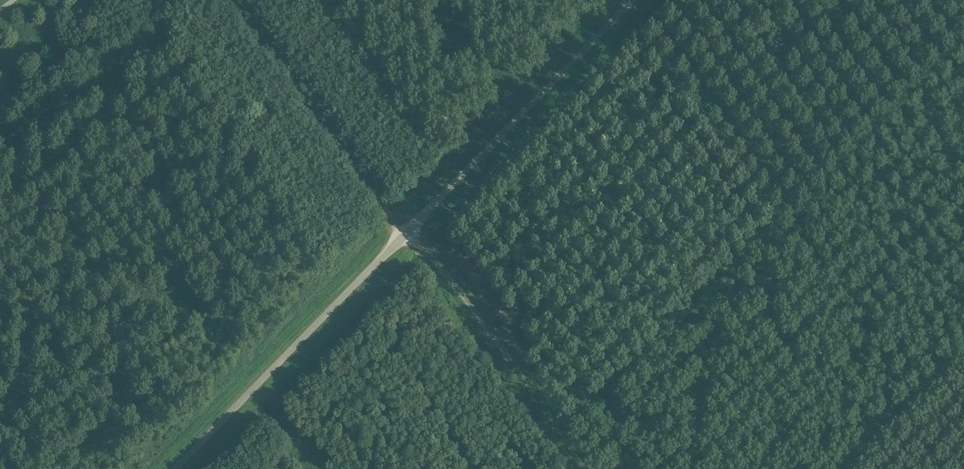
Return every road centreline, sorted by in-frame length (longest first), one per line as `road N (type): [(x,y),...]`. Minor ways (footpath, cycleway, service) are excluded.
road 1 (unclassified): [(176,468),(635,0)]
road 2 (track): [(581,468),(231,0)]
road 3 (track): [(963,362),(858,468)]

